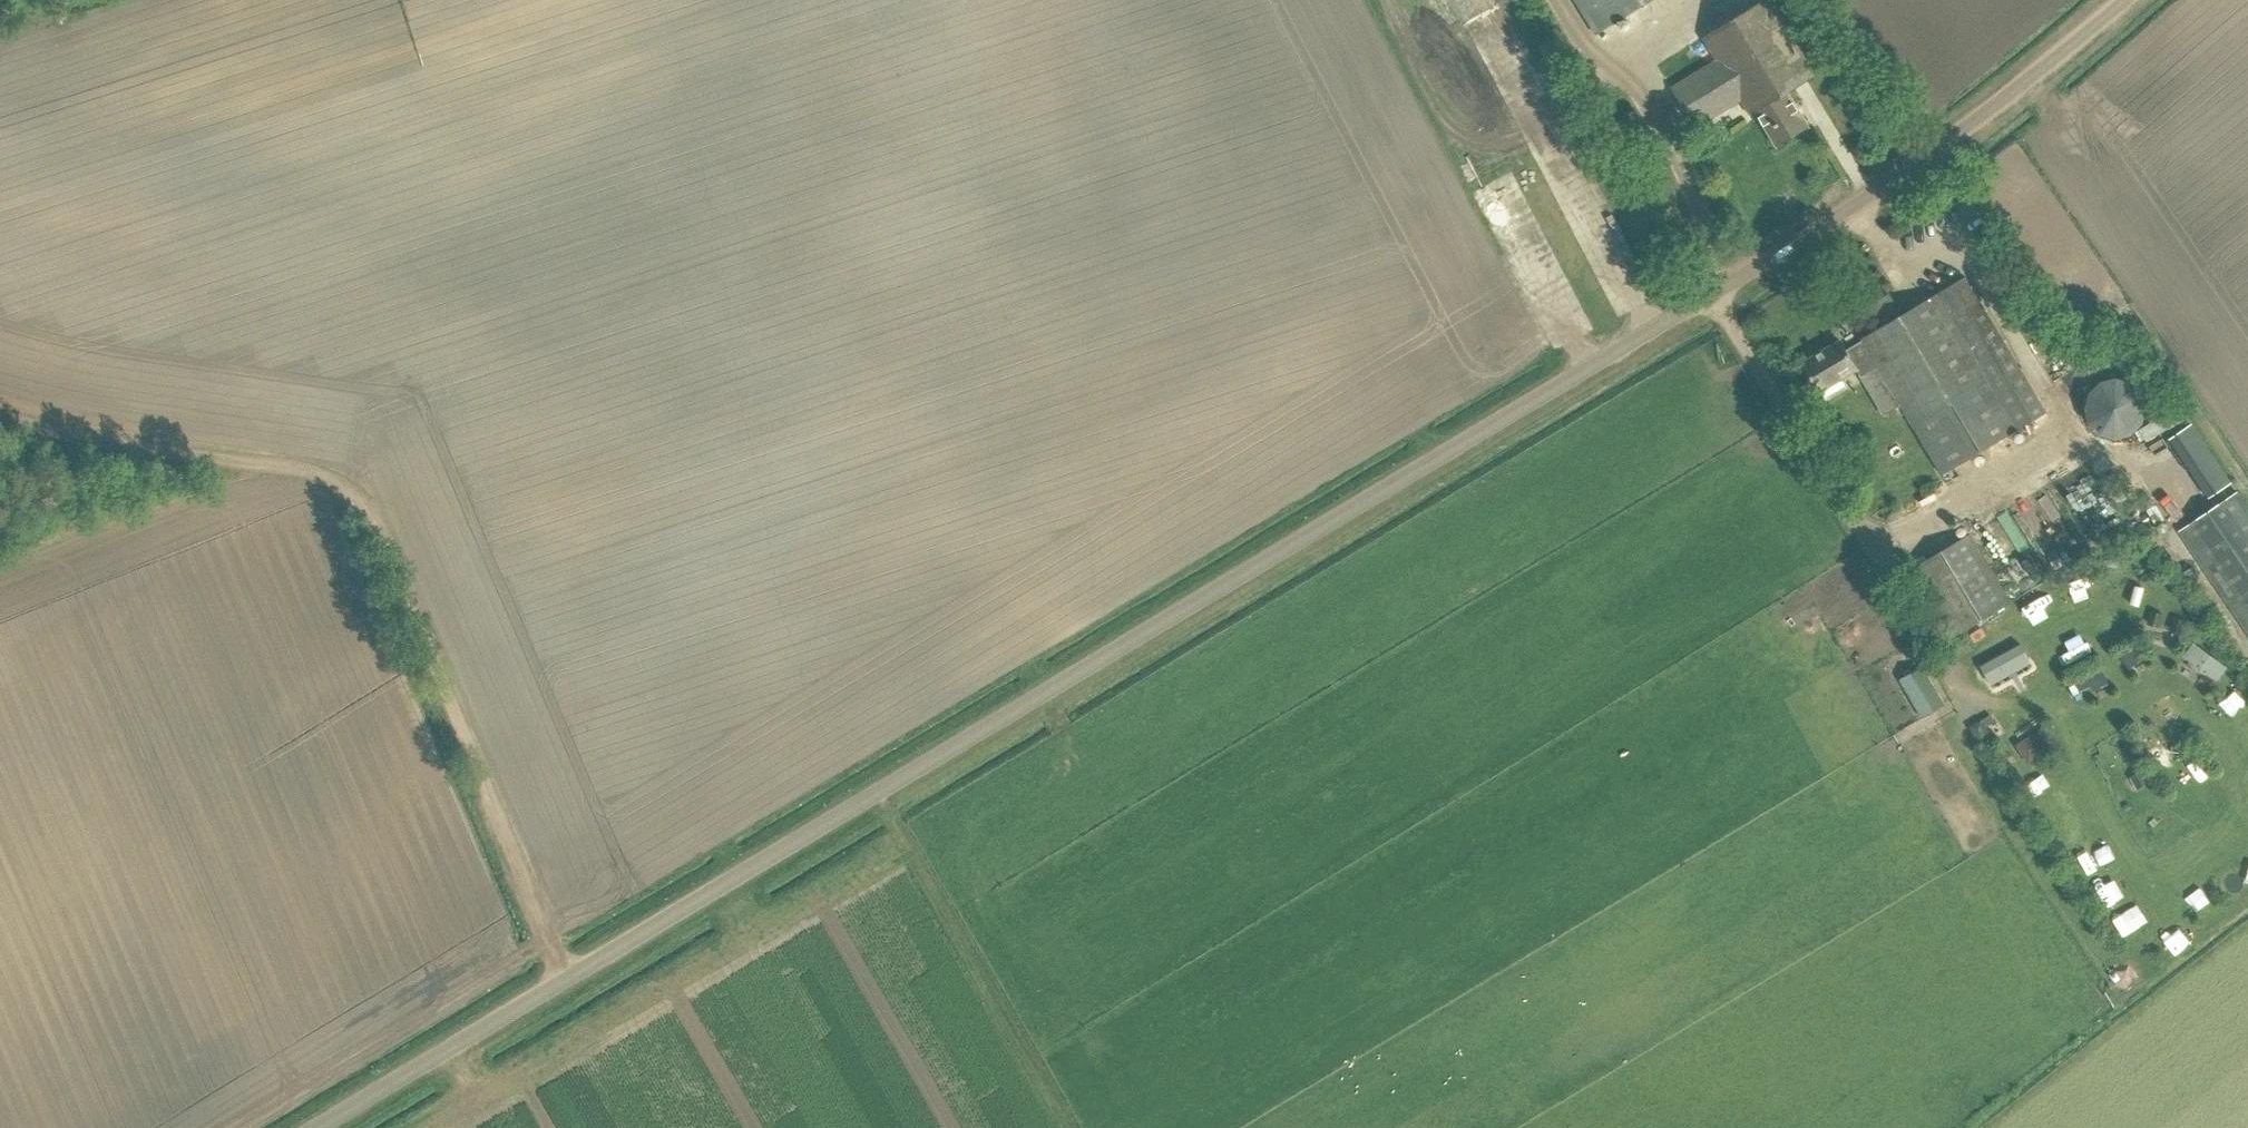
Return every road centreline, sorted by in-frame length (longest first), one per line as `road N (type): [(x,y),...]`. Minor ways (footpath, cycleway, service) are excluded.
road 1 (unclassified): [(315,1127),(1824,224),(1987,110),(2118,0)]
road 2 (track): [(567,977),(365,504),(346,486),(314,477),(0,401)]

